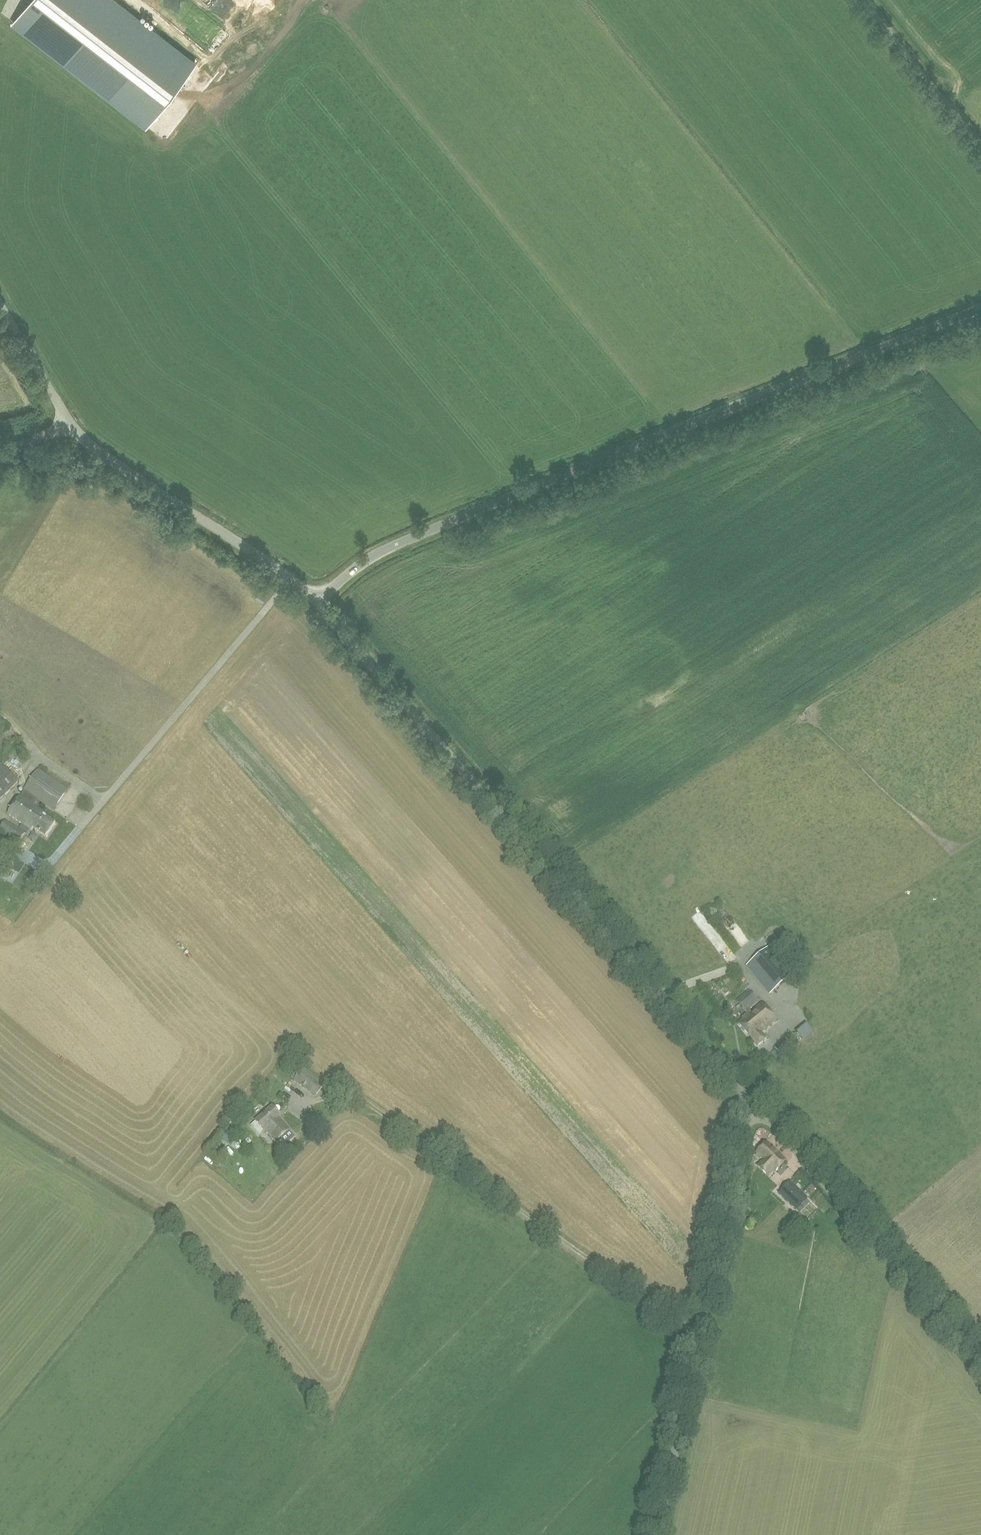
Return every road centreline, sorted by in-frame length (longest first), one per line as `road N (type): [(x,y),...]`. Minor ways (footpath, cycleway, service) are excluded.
road 1 (unclassified): [(316,602),(394,546),(980,308)]
road 2 (unclassified): [(751,1103),(316,602)]
road 3 (unclassified): [(658,1534),(751,1103)]
road 4 (unclassified): [(980,1367),(751,1103)]
road 5 (unclassified): [(316,602),(85,442),(66,420)]
road 6 (unclassified): [(66,420),(0,298)]

